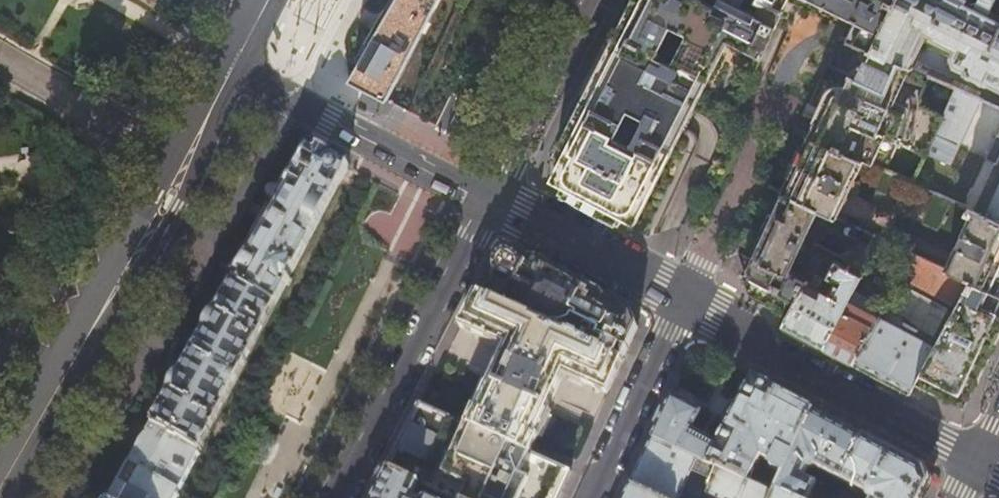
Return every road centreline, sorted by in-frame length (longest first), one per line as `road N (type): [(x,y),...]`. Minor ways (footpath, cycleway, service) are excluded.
road 1 (primary): [(0,487),(184,161)]
road 2 (tertiary): [(337,497),(490,201)]
road 3 (tertiary): [(973,459),(681,302)]
road 4 (tertiary): [(490,201),(229,68)]
road 5 (residential): [(490,201),(592,0)]
road 6 (tertiary): [(681,302),(490,201)]
road 7 (residential): [(681,302),(591,497)]
road 8 (residential): [(0,56),(184,161)]

